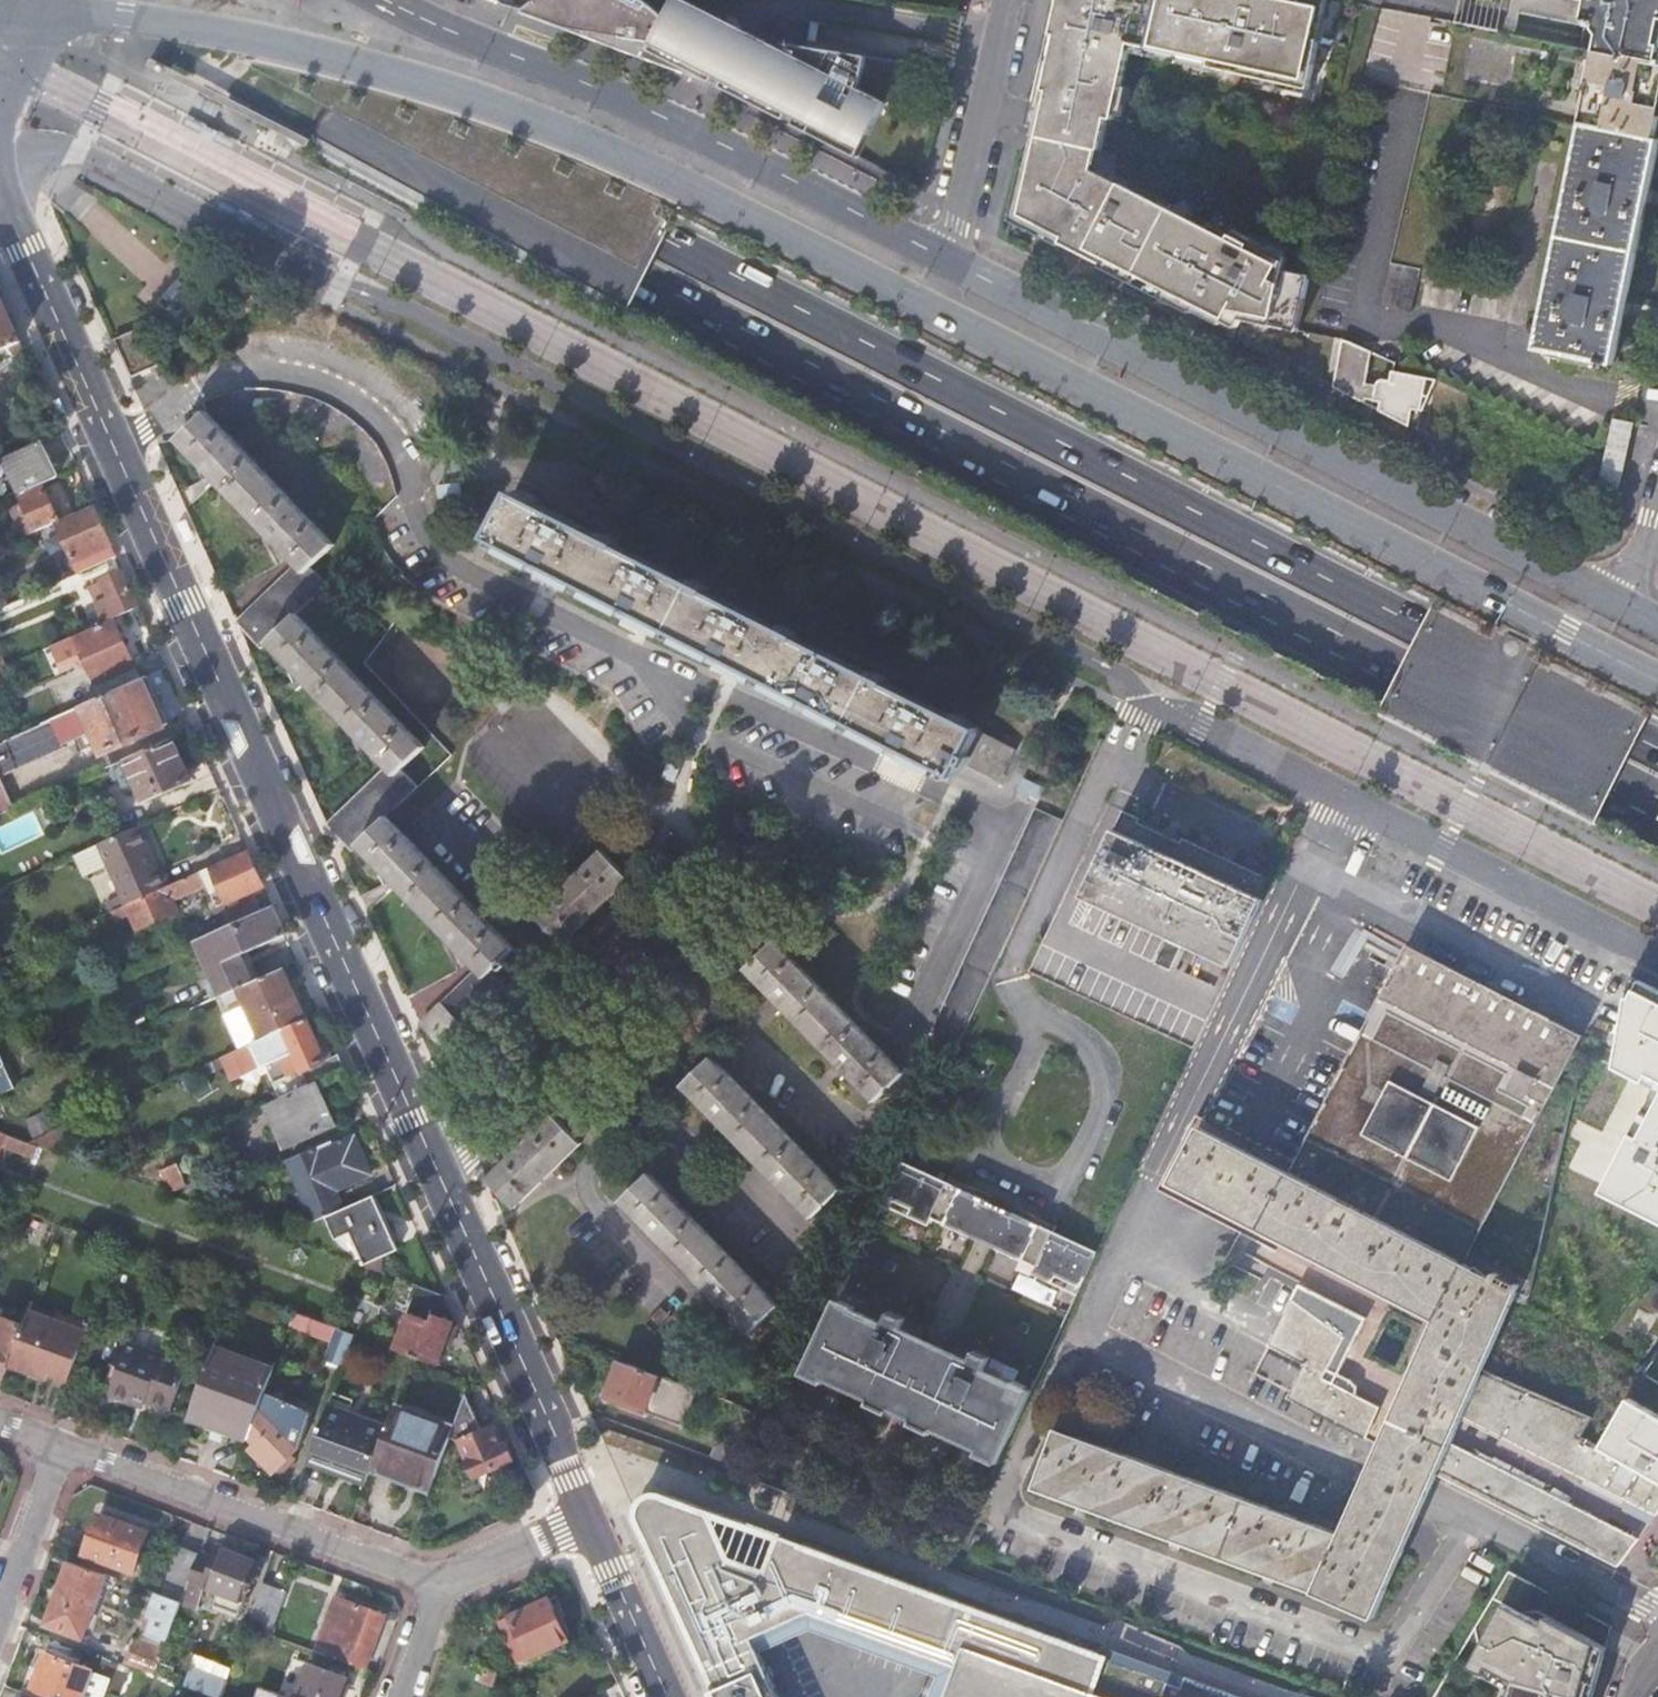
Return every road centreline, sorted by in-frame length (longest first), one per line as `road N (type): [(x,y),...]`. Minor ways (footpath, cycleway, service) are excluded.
road 1 (motorway): [(87,0),(1657,809)]
road 2 (primary): [(41,14),(232,35),(493,103),(914,287),(1657,680)]
road 3 (motorway): [(1657,748),(197,0)]
road 4 (tertiary): [(0,195),(590,1518)]
road 5 (residential): [(1080,1342),(1007,1505),(1394,1653),(1468,1520)]
road 6 (primary): [(1610,610),(948,269)]
road 7 (primary): [(948,269),(392,0)]
road 8 (residential): [(1338,796),(1080,1342)]
road 9 (residential): [(1080,1342),(1468,1520)]
road 10 (residential): [(65,1448),(440,1582)]
road 11 (residential): [(557,1078),(598,1139),(594,1186),(715,1325)]
road 12 (residential): [(614,1023),(550,962),(432,816)]
road 13 (residential): [(948,269),(1008,0)]
road 14 (residential): [(1468,1520),(1649,1606),(1657,1618)]
road 15 (tertiary): [(590,1518),(668,1696)]
road 16 (unclassified): [(65,1448),(0,1622)]
road 17 (residential): [(440,1582),(590,1518)]
road 18 (unclassified): [(440,1582),(398,1696)]

